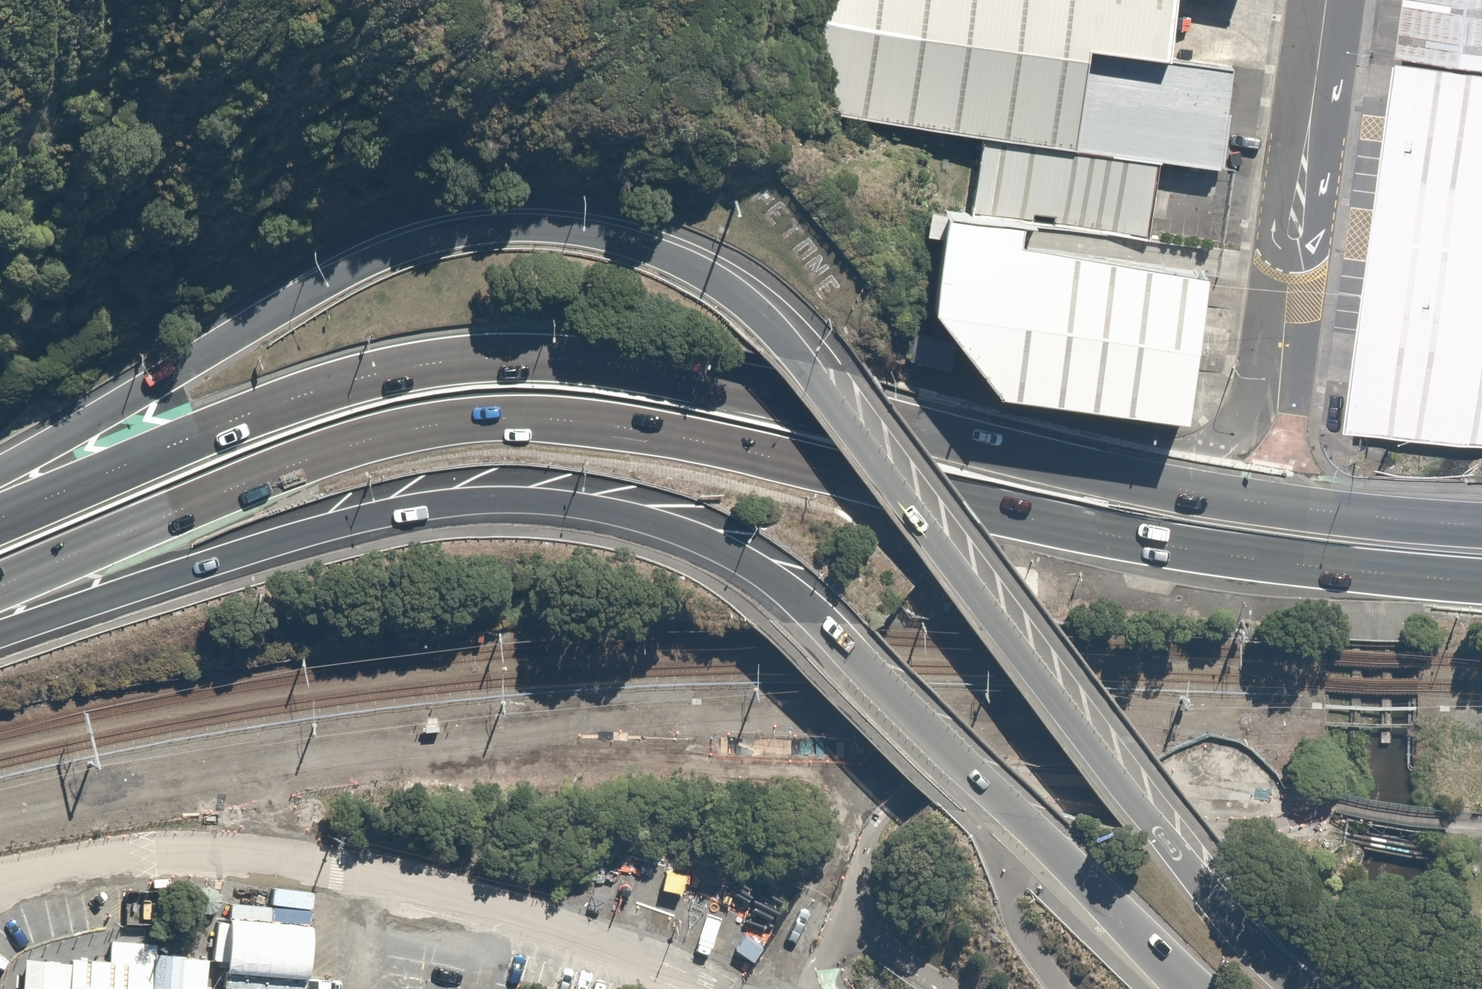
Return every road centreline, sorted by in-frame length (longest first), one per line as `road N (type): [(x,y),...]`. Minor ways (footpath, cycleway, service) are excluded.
road 1 (trunk): [(0,475),(327,282),(396,251),(523,226),(570,229),(682,263),(758,315),(853,411),(1074,718),(1255,947),(1300,988)]
road 2 (trunk): [(1481,584),(1163,548),(667,435),(520,418),(379,440),(291,468),(0,588)]
road 3 (trunk): [(0,519),(338,384),(404,368),(532,357),(665,374),(1221,495),(1481,522)]
road 4 (trunk): [(1192,988),(822,623),(762,578),(695,544),(628,524),(513,510),(396,520),(0,640)]
road 5 (unclassified): [(1294,231),(1328,0)]

